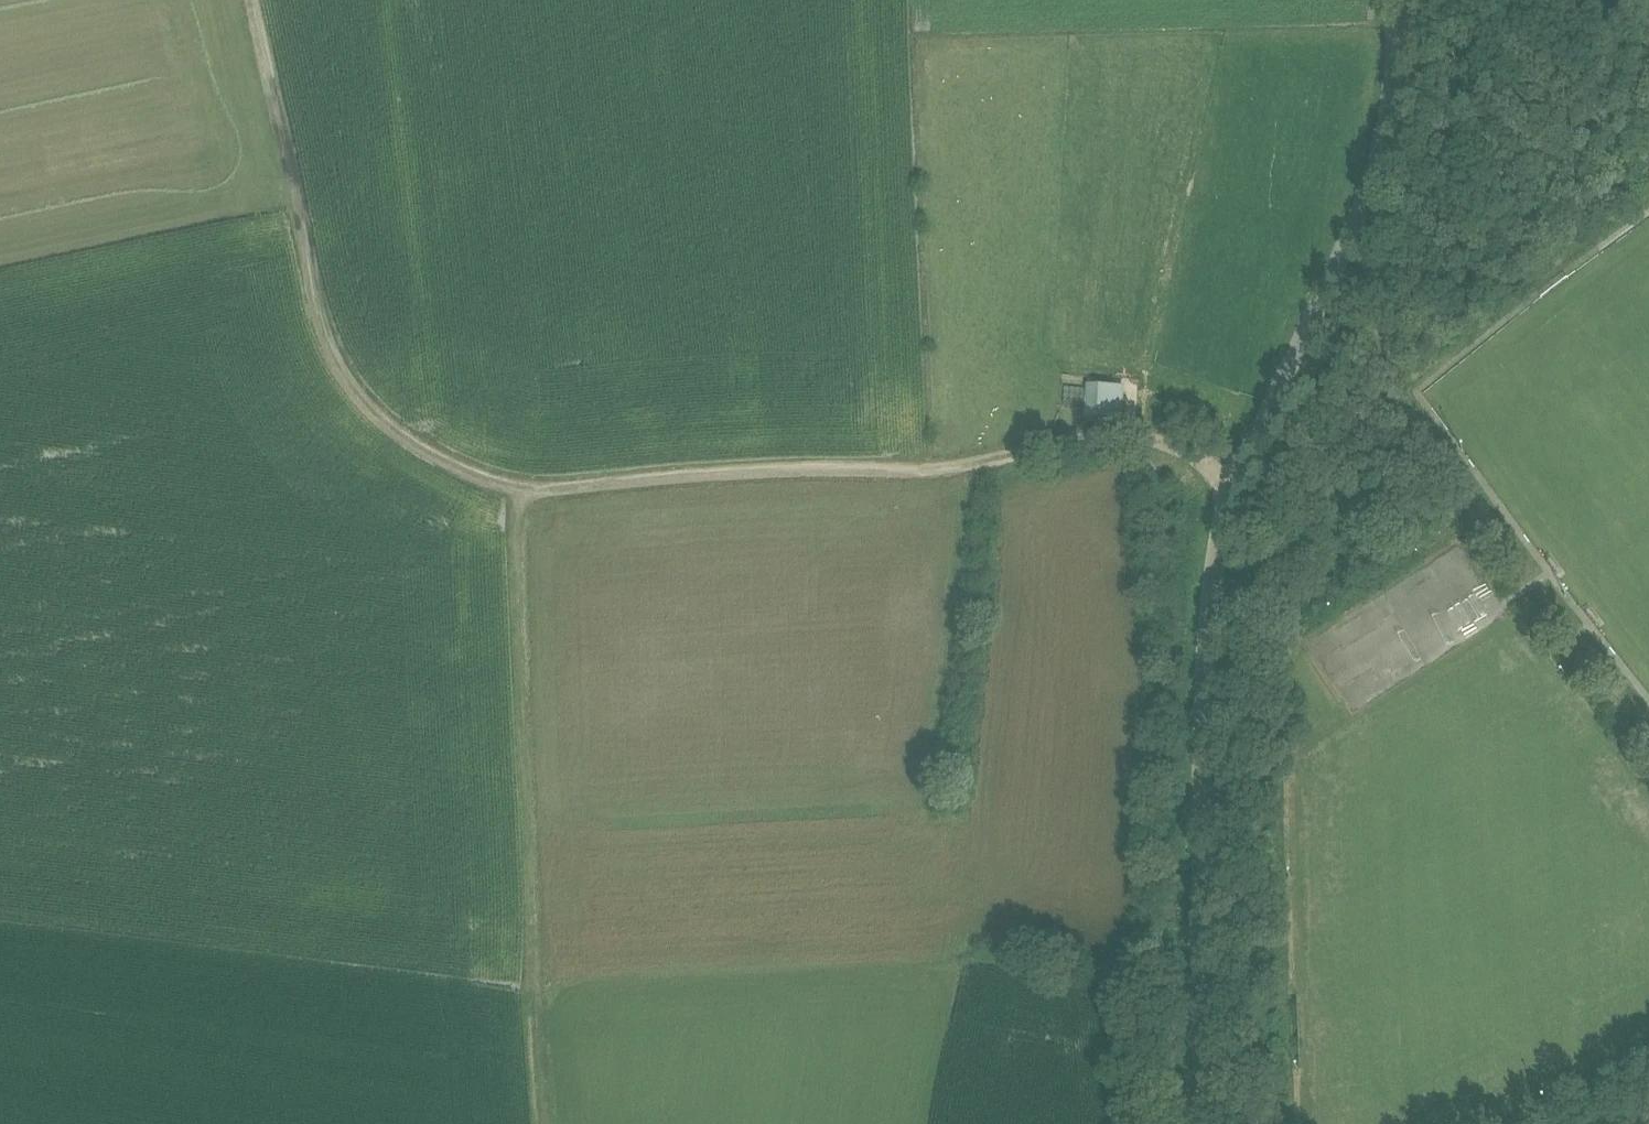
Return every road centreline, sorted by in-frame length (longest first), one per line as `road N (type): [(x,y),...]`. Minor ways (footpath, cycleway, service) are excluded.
road 1 (track): [(1243,465),(1168,434),(1097,429),(901,469),(740,475),(523,499),(381,423),(337,368),(289,195),(250,0)]
road 2 (unclassified): [(1204,1123),(1202,840),(1215,559),(1243,465),(1376,164),(1394,81),(1394,0)]
road 3 (track): [(523,499),(528,510),(518,549),(553,1123)]

